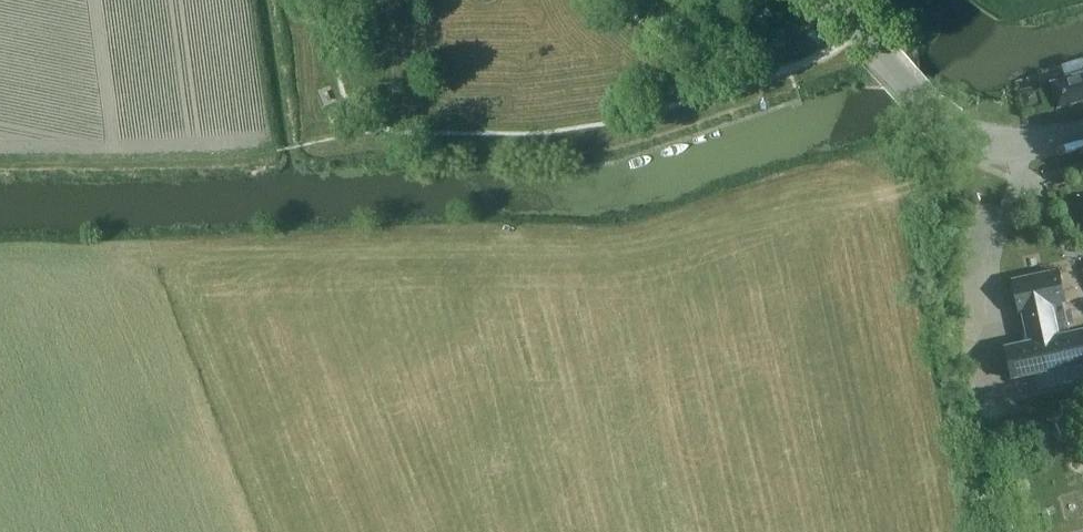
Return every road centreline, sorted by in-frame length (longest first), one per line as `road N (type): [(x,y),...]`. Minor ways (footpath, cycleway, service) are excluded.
road 1 (tertiary): [(1082,135),(1016,146),(973,140),(830,0)]

